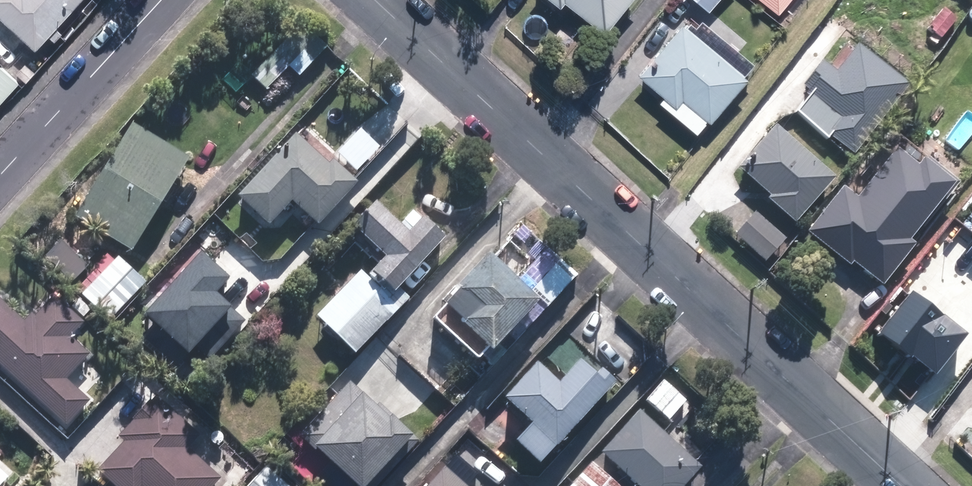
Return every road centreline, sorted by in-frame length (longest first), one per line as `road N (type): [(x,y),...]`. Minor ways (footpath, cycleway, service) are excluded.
road 1 (tertiary): [(372,0),(900,485)]
road 2 (residential): [(0,174),(160,0)]

